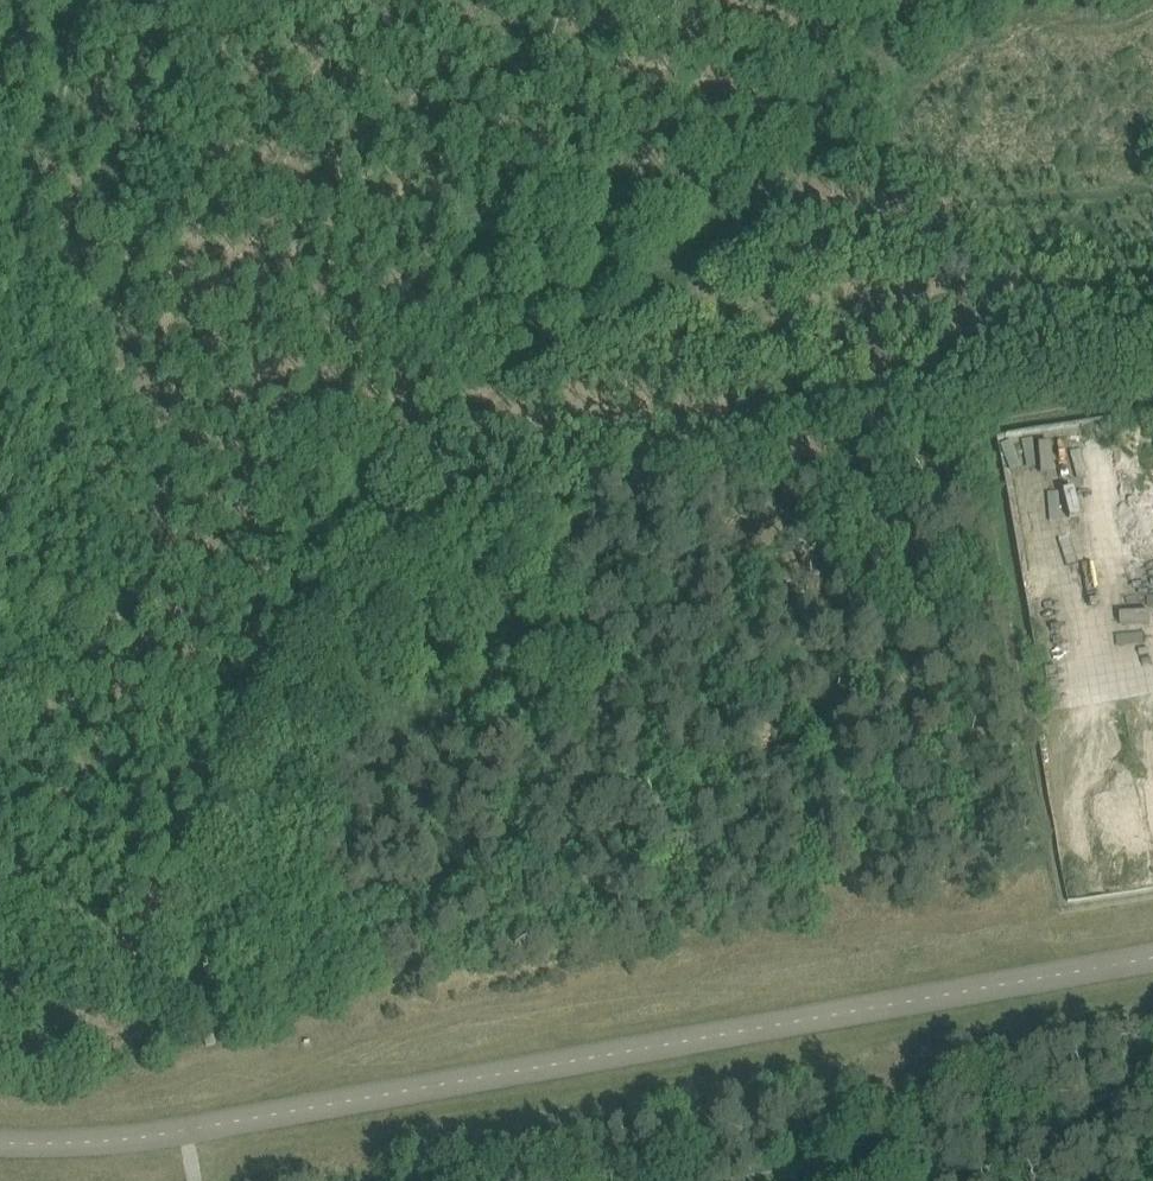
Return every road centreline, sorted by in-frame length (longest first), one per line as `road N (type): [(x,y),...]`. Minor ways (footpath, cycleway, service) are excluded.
road 1 (unclassified): [(0,1144),(70,1146),(200,1131),(1152,957)]

